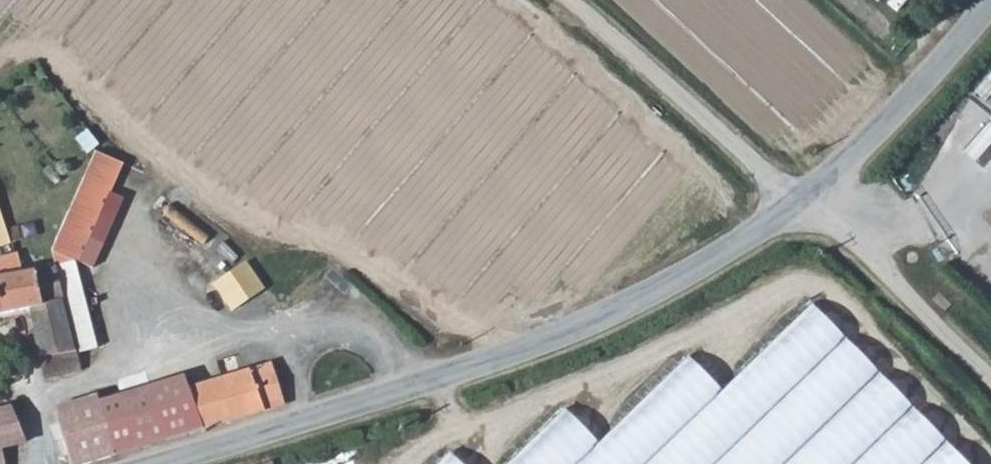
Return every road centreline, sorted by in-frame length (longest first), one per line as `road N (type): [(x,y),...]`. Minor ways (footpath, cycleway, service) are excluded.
road 1 (unclassified): [(169,463),(430,382),(690,272),(835,168),(901,107),(990,0)]
road 2 (track): [(567,0),(990,384)]

